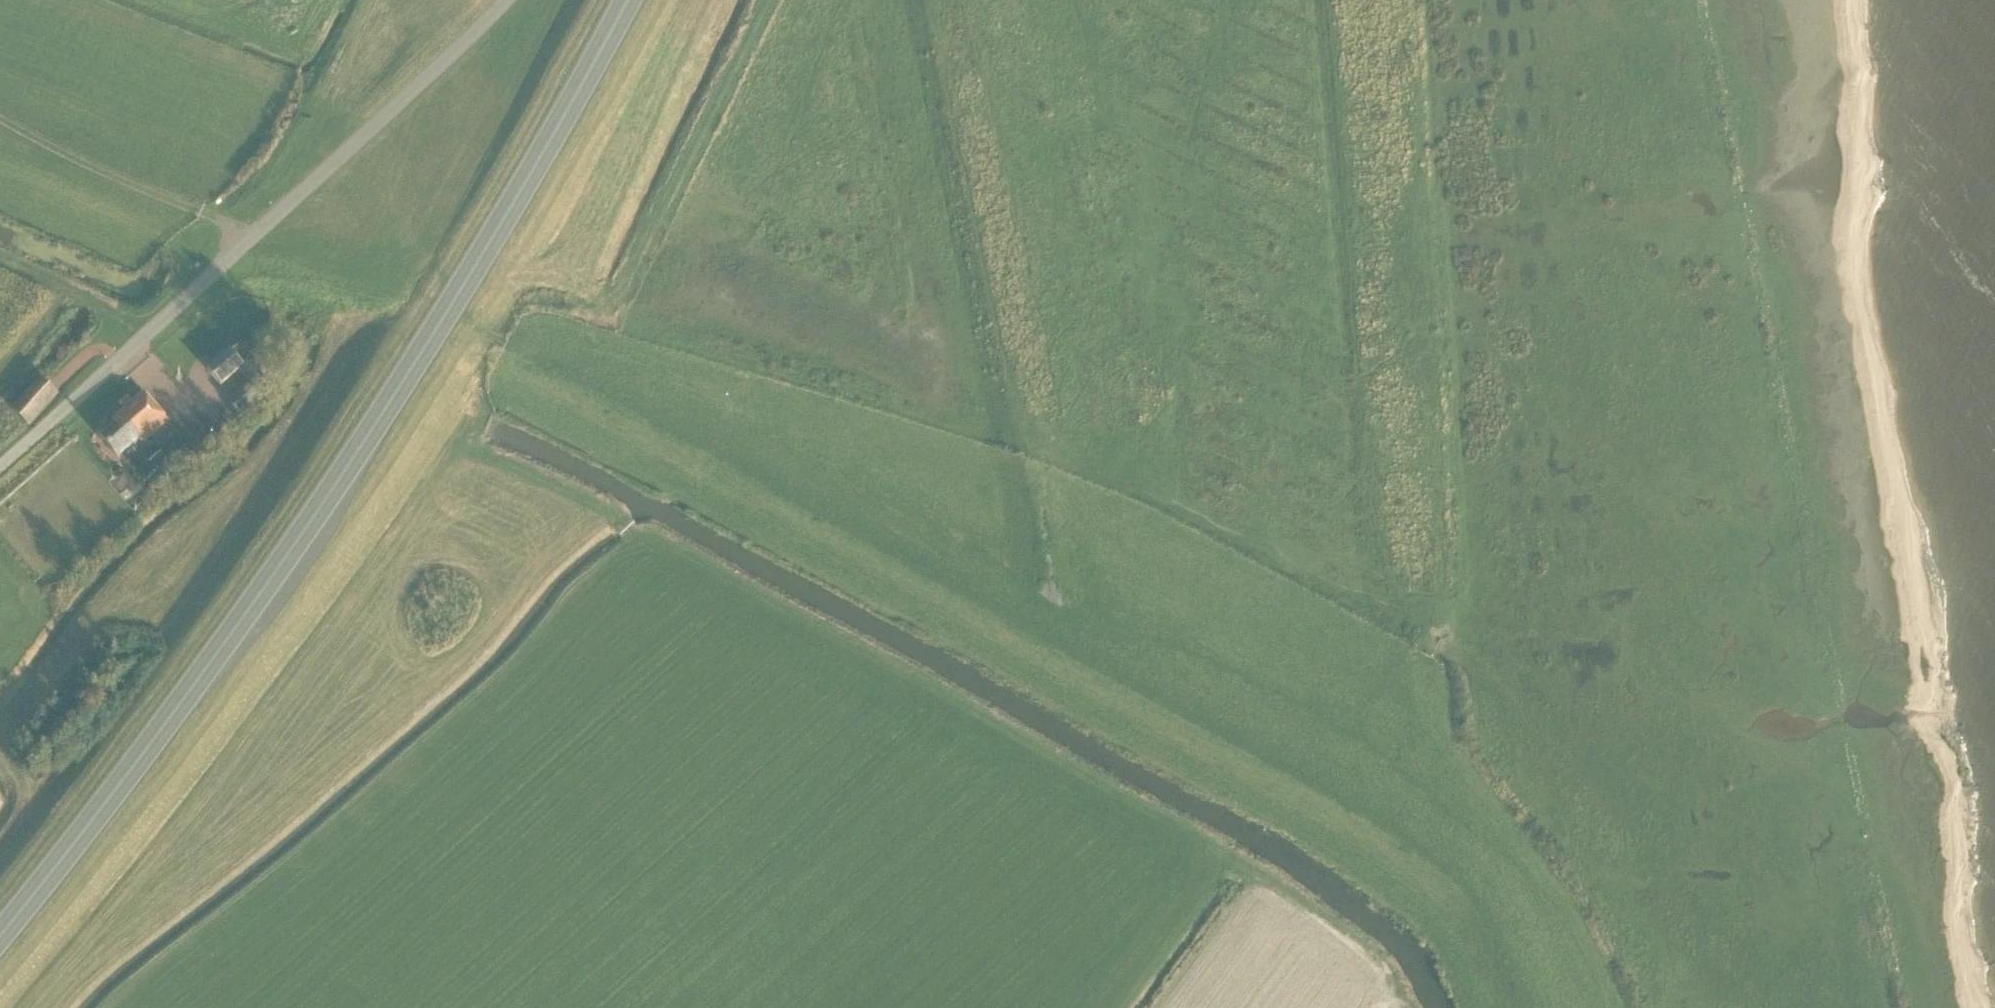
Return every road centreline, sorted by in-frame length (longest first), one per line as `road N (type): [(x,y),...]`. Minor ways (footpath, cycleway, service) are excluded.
road 1 (trunk): [(0,937),(294,547),(513,218),(641,0)]
road 2 (unclassified): [(0,467),(503,0)]
road 3 (track): [(0,122),(112,179),(255,233)]

